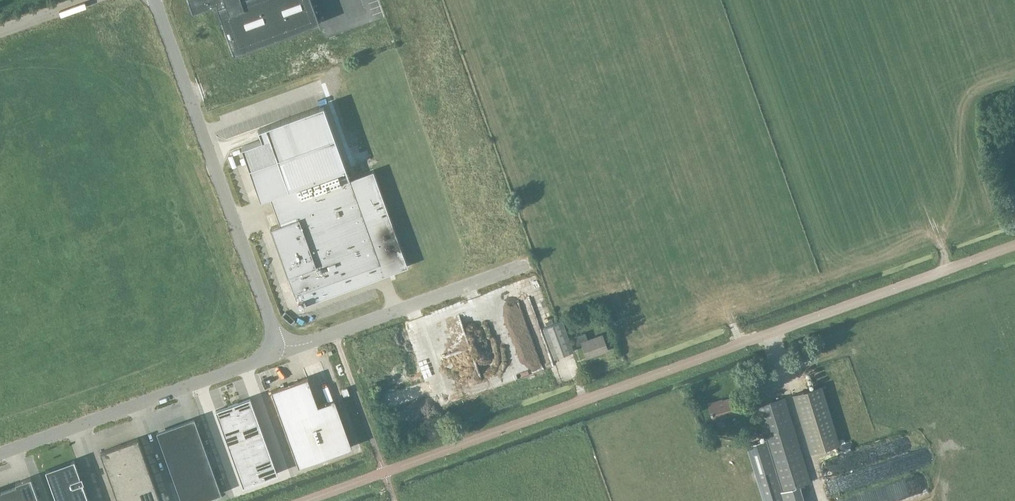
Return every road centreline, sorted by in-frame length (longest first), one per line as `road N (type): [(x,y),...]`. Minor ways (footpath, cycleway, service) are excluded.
road 1 (unclassified): [(384,472),(1014,246)]
road 2 (unclassified): [(274,345),(155,0)]
road 3 (unclassified): [(0,453),(261,359),(274,345)]
road 4 (unclassified): [(274,345),(301,344),(518,268)]

